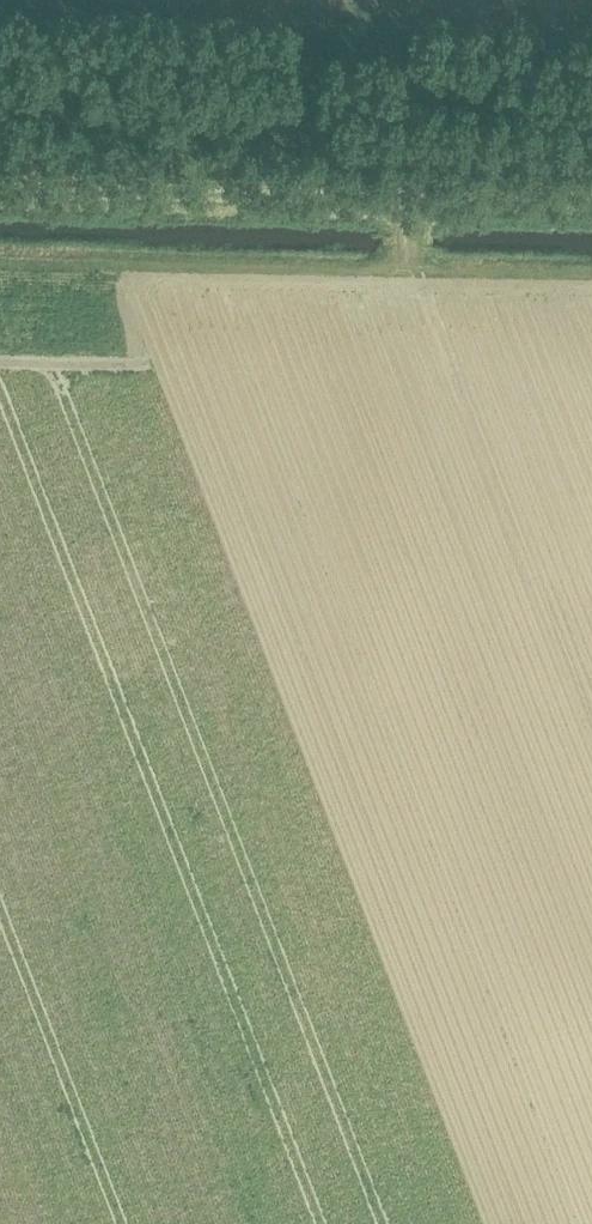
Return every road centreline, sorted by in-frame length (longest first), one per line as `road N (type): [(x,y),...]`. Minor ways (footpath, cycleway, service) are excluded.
road 1 (track): [(591,204),(0,193)]

